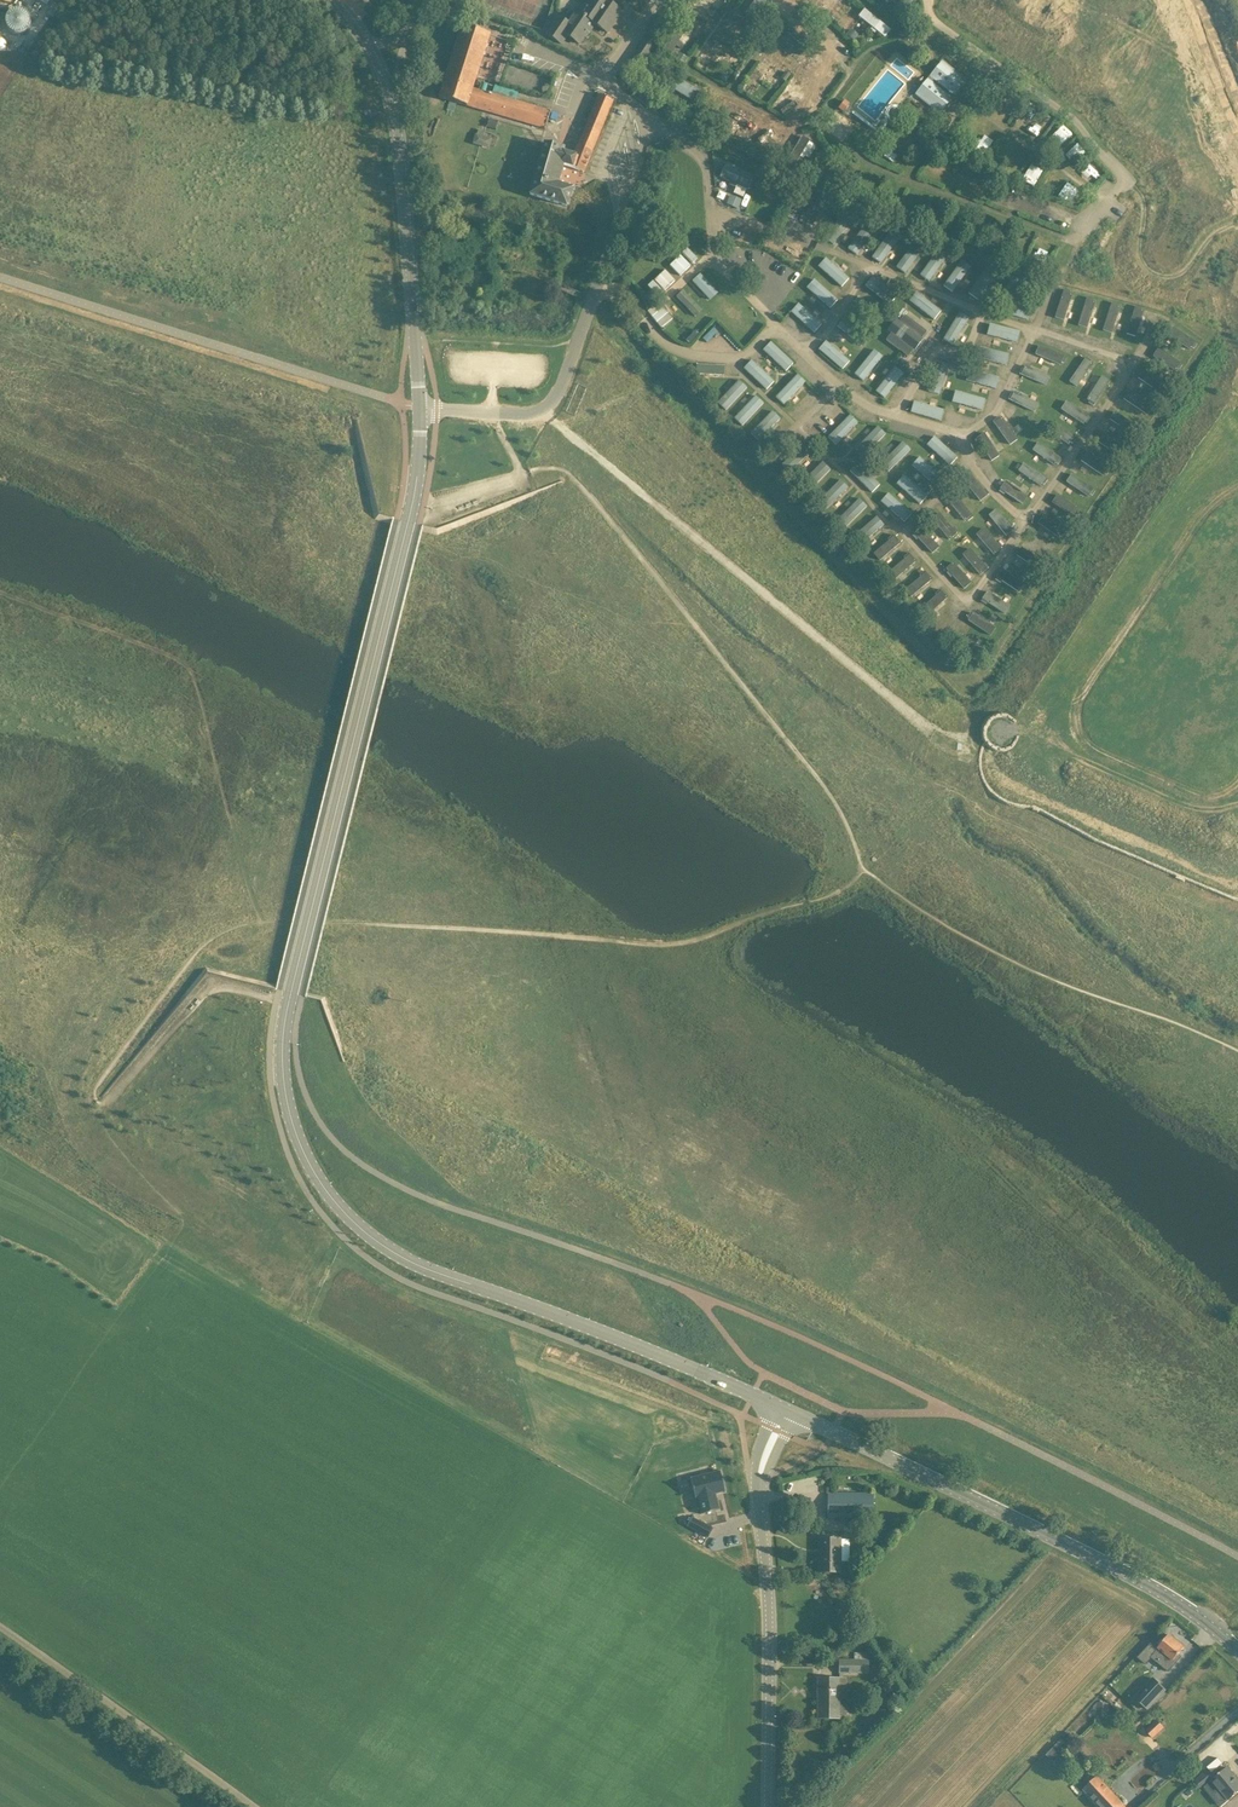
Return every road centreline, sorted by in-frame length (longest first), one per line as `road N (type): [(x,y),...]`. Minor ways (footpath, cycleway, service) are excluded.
road 1 (tertiary): [(779,1408),(397,1255),(338,1210),(311,1173),(290,1123),(281,1058),(285,1012),(409,524),(421,406)]
road 2 (track): [(542,410),(949,746)]
road 3 (tertiary): [(1237,1650),(1164,1592),(795,1415)]
road 4 (track): [(1237,502),(1208,534),(1144,647),(1089,703),(1087,718),(1091,744),(1101,753),(1199,796),(1237,789)]
road 5 (tertiary): [(421,406),(391,93),(359,25),(336,0)]
road 6 (unclassified): [(254,1806),(0,1627)]
road 7 (tertiary): [(769,1806),(771,1604),(757,1498)]
road 8 (track): [(1184,0),(1177,75),(1210,142),(1237,164)]
road 9 (track): [(1137,184),(1191,268),(1237,253)]

